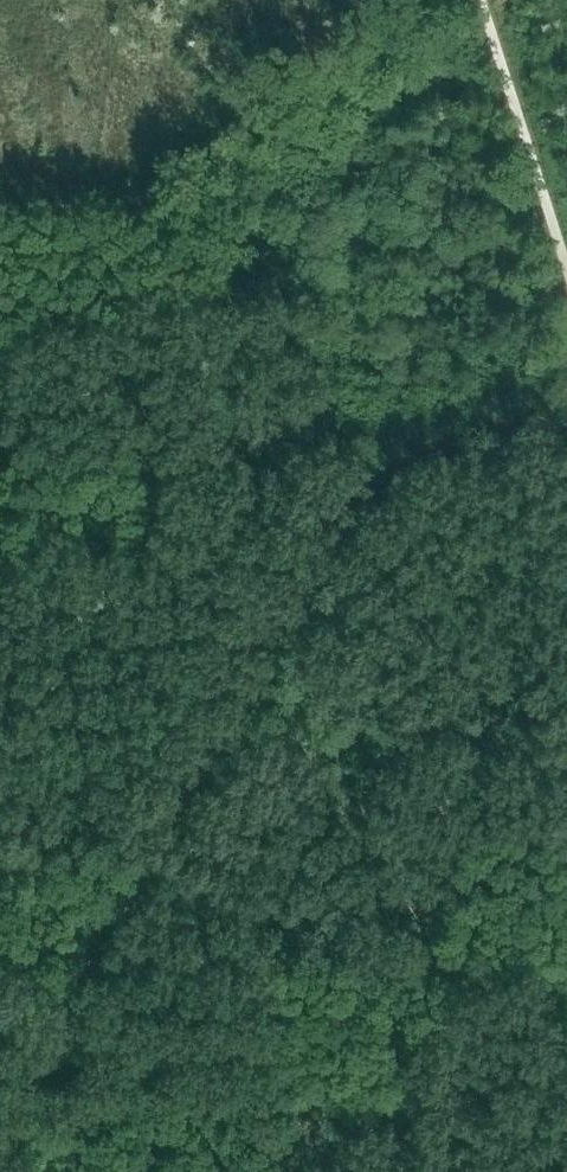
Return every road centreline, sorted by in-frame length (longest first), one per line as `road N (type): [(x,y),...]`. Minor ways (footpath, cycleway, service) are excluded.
road 1 (track): [(566,415),(399,467),(330,525),(0,1135)]
road 2 (track): [(0,205),(100,207),(163,191),(216,160),(412,0)]
road 3 (track): [(90,1171),(77,1066),(59,1030)]

